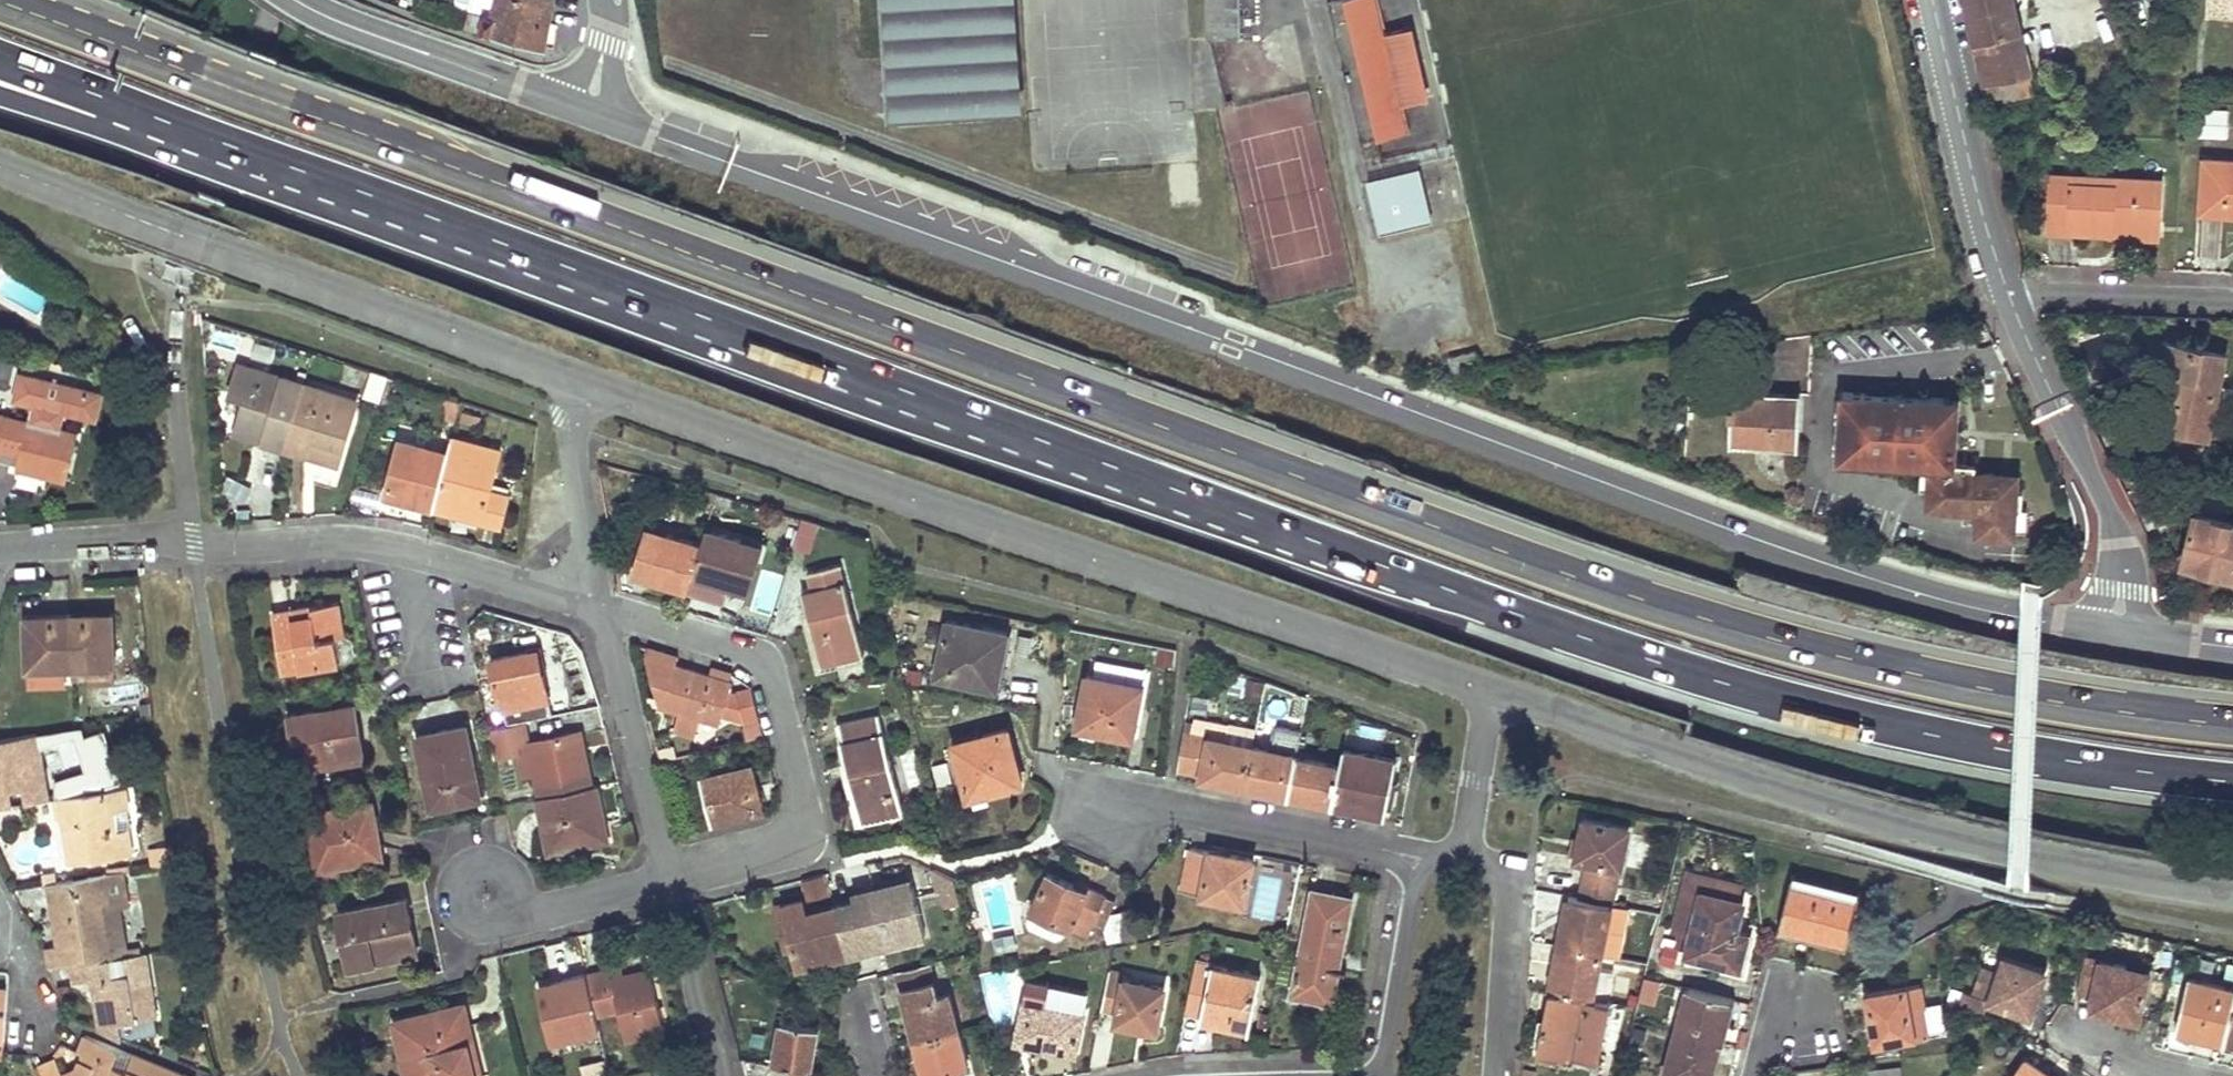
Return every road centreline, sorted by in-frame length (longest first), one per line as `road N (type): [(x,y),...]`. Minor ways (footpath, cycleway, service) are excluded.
road 1 (trunk): [(2232,717),(2141,709),(1894,662),(1603,579),(0,2)]
road 2 (trunk): [(240,148),(1737,677),(1884,716),(2133,764),(2232,773)]
road 3 (unclassified): [(650,135),(1836,566),(1978,608),(2117,634)]
road 4 (unclassified): [(1494,687),(581,384)]
road 5 (unclassified): [(2232,889),(2114,869),(1803,795),(1494,687)]
road 6 (unclassified): [(581,384),(0,168)]
road 7 (residential): [(602,612),(757,661),(770,679),(798,779),(802,827),(795,839),(673,876)]
road 8 (residential): [(194,542),(382,545),(602,612)]
road 9 (residential): [(2008,293),(2115,524),(2117,634)]
road 10 (residential): [(1419,857),(1167,808),(1115,818)]
road 11 (residential): [(1931,0),(2008,293)]
road 12 (unclassified): [(297,0),(572,107)]
road 13 (residential): [(602,612),(673,876)]
road 14 (trunk): [(0,58),(240,148)]
road 15 (trunk): [(0,83),(240,148)]
road 16 (residential): [(1494,1075),(1505,889),(1495,871),(1465,861)]
road 17 (residential): [(581,384),(569,442),(602,612)]
road 18 (residential): [(2232,300),(2008,293)]
road 19 (residential): [(1419,857),(1381,1075)]
road 20 (residential): [(673,876),(691,940),(695,996),(724,1075)]
road 21 (residential): [(194,542),(0,549)]
road 22 (residential): [(514,907),(517,885),(500,864),(486,862),(462,874),(456,901),(463,914),(488,925),(512,912)]
road 23 (residential): [(1465,861),(1494,687)]
road 24 (residential): [(673,876),(553,911),(514,907)]
road 25 (residential): [(650,135),(608,0)]

